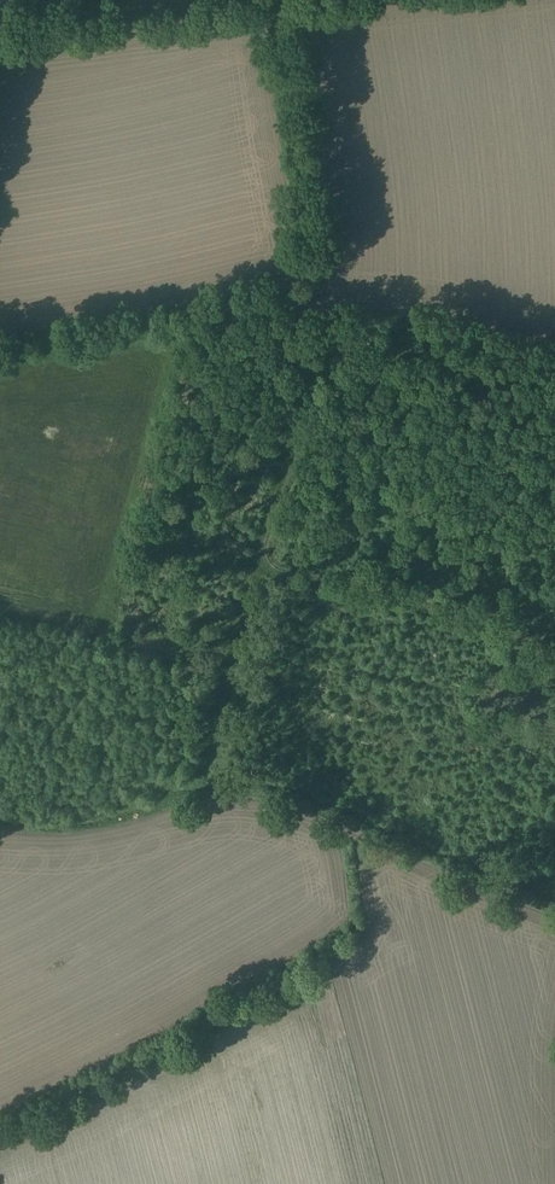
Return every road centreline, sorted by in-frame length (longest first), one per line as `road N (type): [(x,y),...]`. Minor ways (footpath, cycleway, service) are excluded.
road 1 (track): [(365,840),(375,925),(184,1048),(0,1136)]
road 2 (track): [(325,316),(282,0)]

